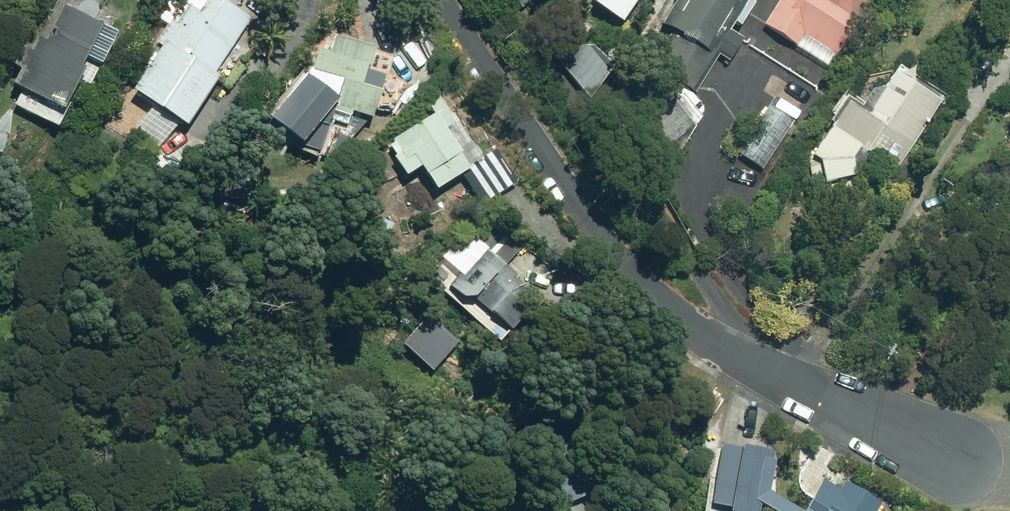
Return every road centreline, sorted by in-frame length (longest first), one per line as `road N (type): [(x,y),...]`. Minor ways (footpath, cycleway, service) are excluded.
road 1 (residential): [(447,0),(626,261),(702,333),(945,452)]

